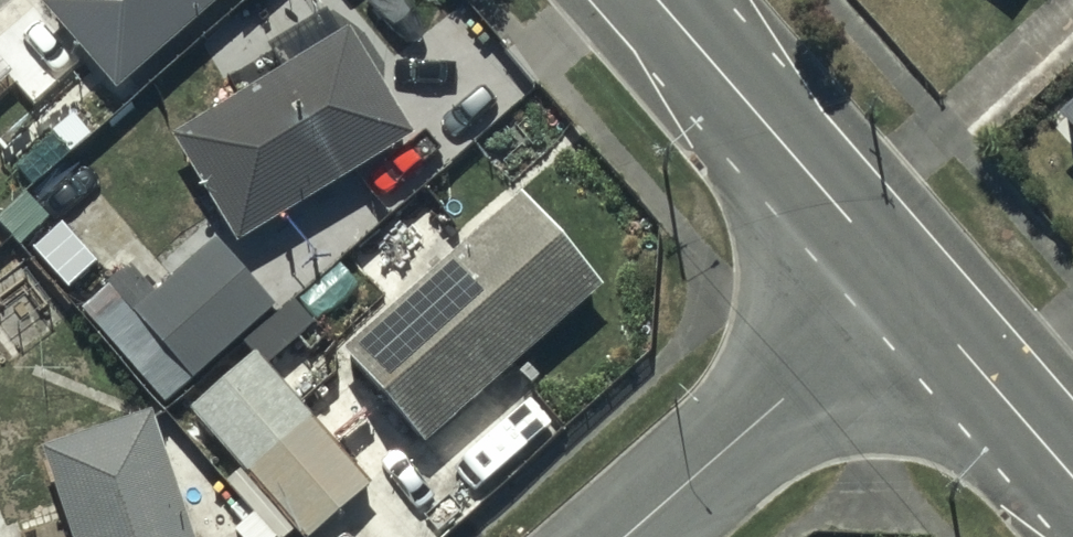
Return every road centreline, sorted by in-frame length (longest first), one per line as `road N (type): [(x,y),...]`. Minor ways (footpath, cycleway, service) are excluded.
road 1 (secondary): [(656,0),(904,290)]
road 2 (residential): [(623,536),(904,290)]
road 3 (secondary): [(904,290),(1072,487)]

